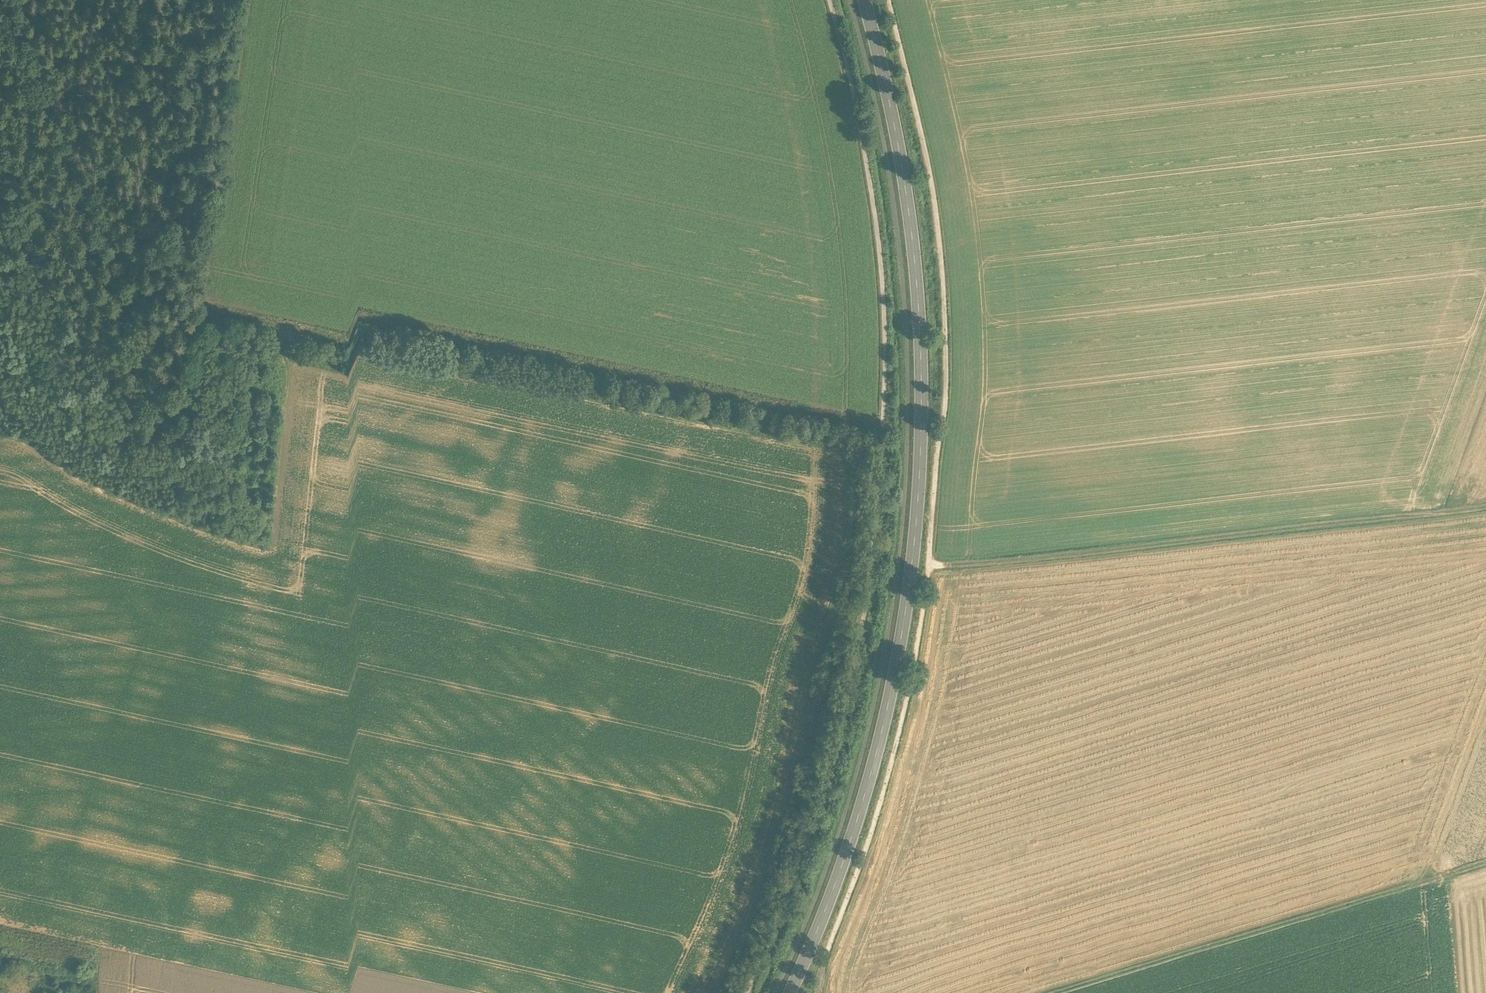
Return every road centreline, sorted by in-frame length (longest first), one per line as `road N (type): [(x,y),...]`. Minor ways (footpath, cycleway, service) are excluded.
road 1 (track): [(829,0),(857,108),(882,281),(879,519),(865,638),(821,817),(747,992)]
road 2 (secondary): [(788,992),(824,915),(883,739),(921,508),(921,304),(900,147),(864,0)]
road 3 (track): [(1485,509),(929,570)]
road 4 (track): [(148,0),(141,53),(154,143),(139,274),(122,285),(104,278),(46,194),(0,163)]
road 5 (track): [(1068,992),(1485,863)]
road 6 (track): [(708,992),(770,843),(817,643),(834,618),(867,623)]

